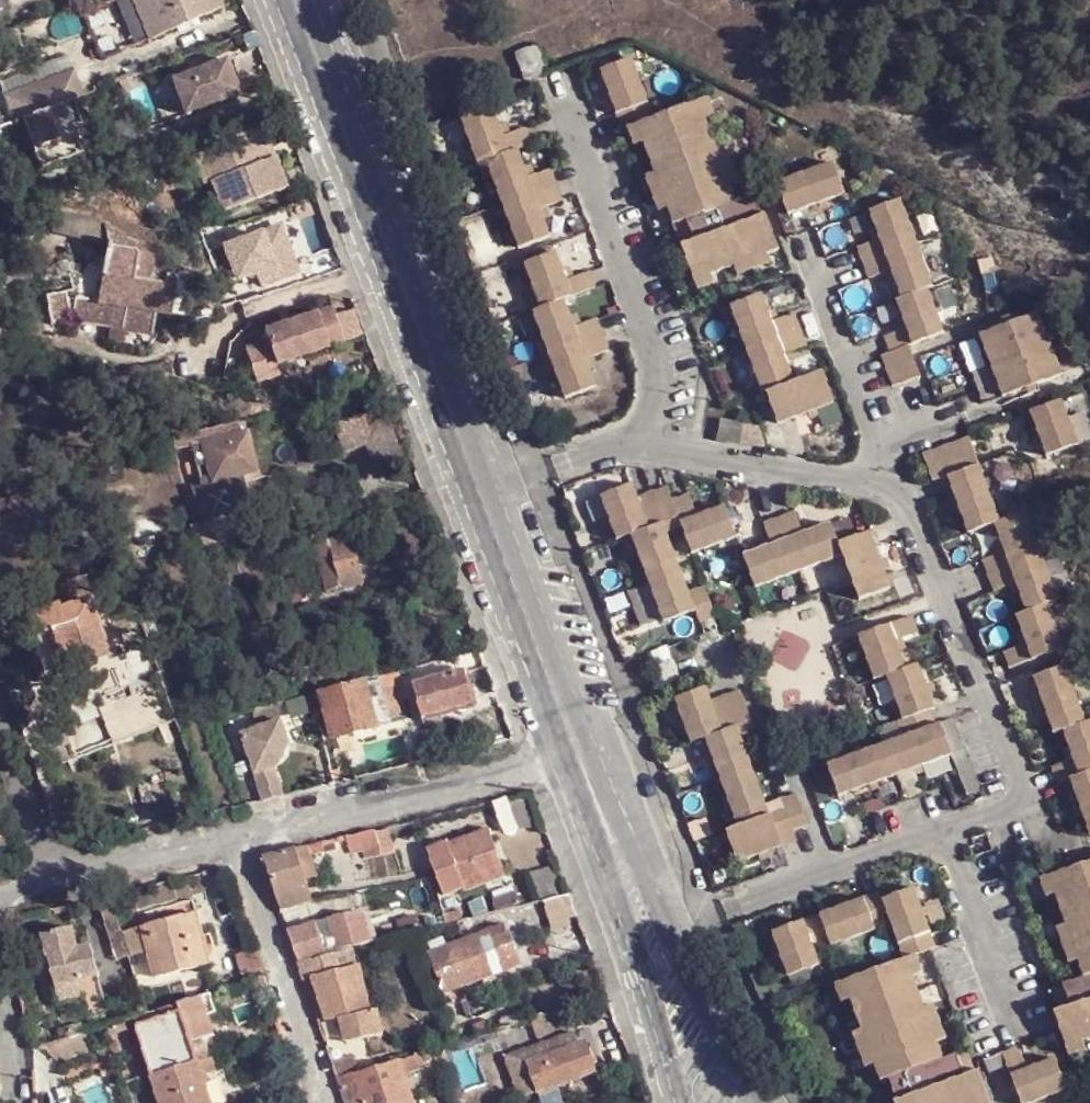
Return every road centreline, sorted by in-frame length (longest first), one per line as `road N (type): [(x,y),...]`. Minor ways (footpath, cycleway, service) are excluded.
road 1 (residential): [(576,749),(297,0)]
road 2 (residential): [(244,836),(576,749)]
road 3 (residential): [(244,836),(328,1102)]
road 4 (residential): [(741,1059),(619,853)]
road 5 (residential): [(619,853),(678,1084)]
road 6 (residential): [(53,890),(244,836)]
road 7 (residential): [(0,707),(53,890)]

